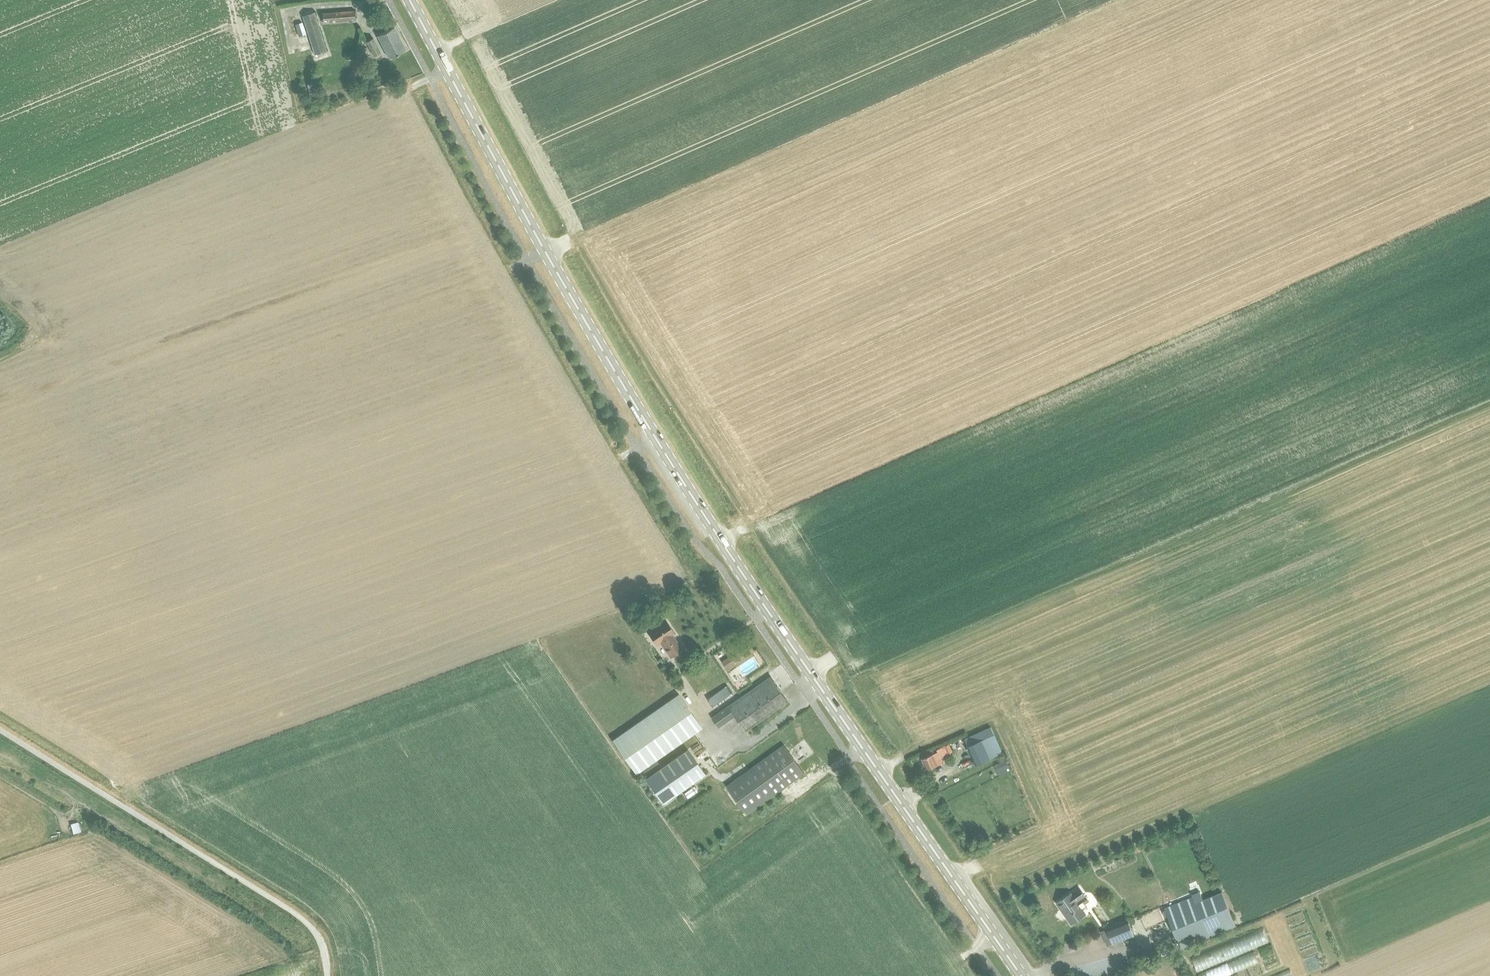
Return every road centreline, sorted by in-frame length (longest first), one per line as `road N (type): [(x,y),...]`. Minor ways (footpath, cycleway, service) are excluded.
road 1 (secondary): [(1021,975),(688,494),(554,273),(409,0)]
road 2 (unclassified): [(326,975),(321,942),(293,912),(0,731)]

